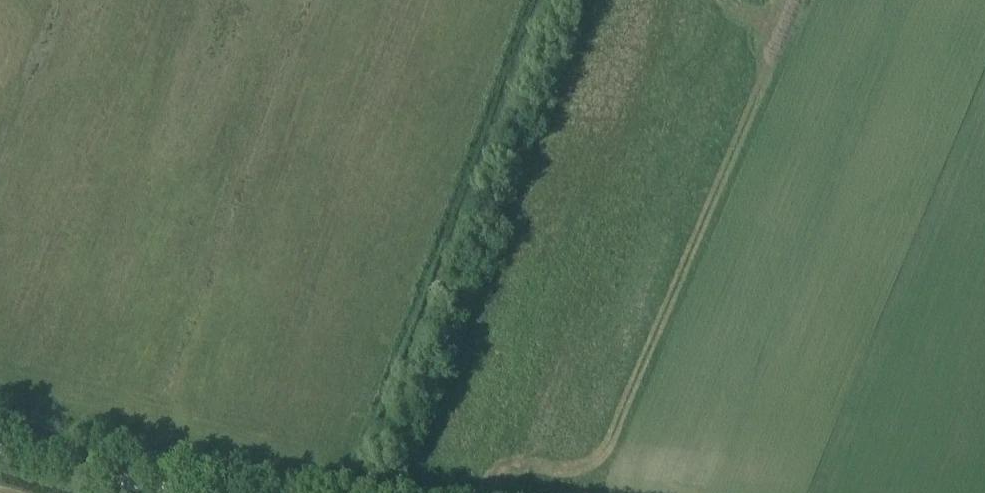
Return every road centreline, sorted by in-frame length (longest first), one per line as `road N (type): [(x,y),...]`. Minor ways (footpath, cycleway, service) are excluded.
road 1 (track): [(0,451),(171,492)]

